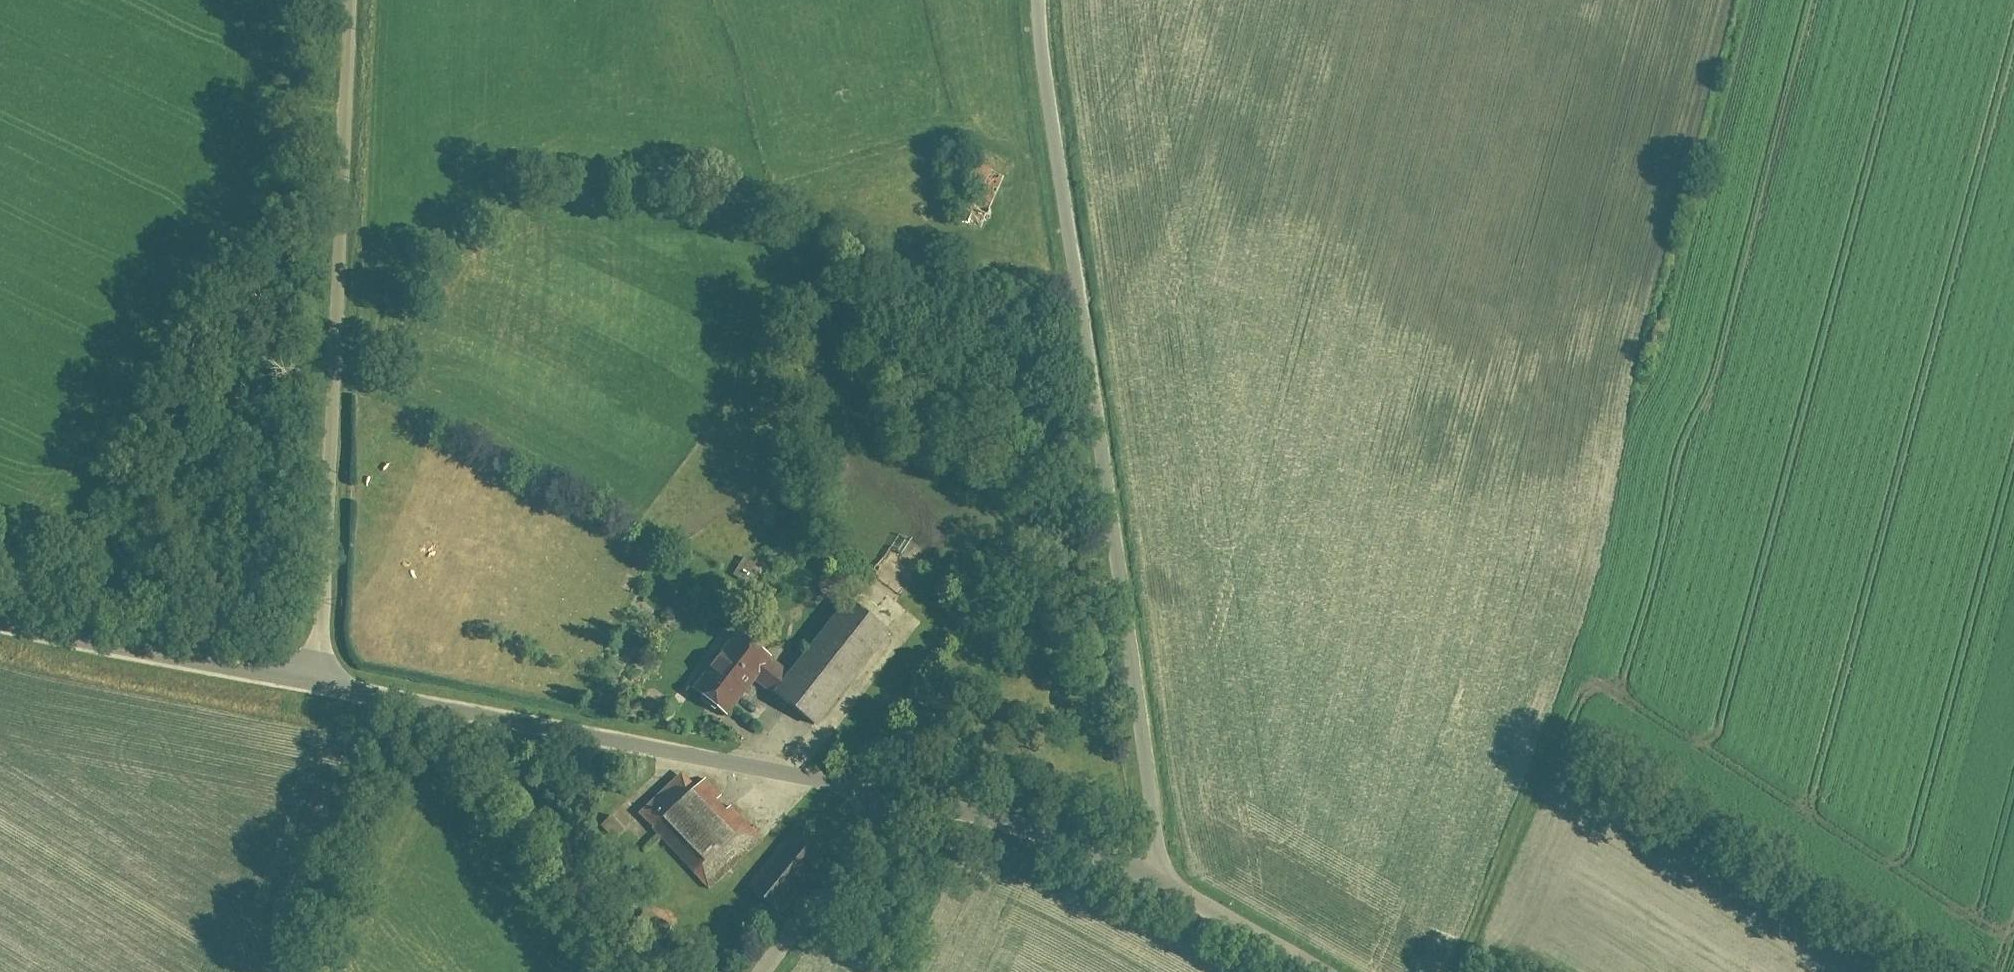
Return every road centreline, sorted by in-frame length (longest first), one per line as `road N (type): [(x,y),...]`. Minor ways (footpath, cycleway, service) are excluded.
road 1 (residential): [(1041,0),(1163,883)]
road 2 (residential): [(320,687),(351,0)]
road 3 (residential): [(320,687),(651,744),(899,800)]
road 4 (residential): [(0,625),(320,687)]
road 5 (residential): [(899,800),(1063,839),(1163,883)]
road 6 (residential): [(899,800),(767,971)]
road 7 (residential): [(1163,883),(1319,971)]

